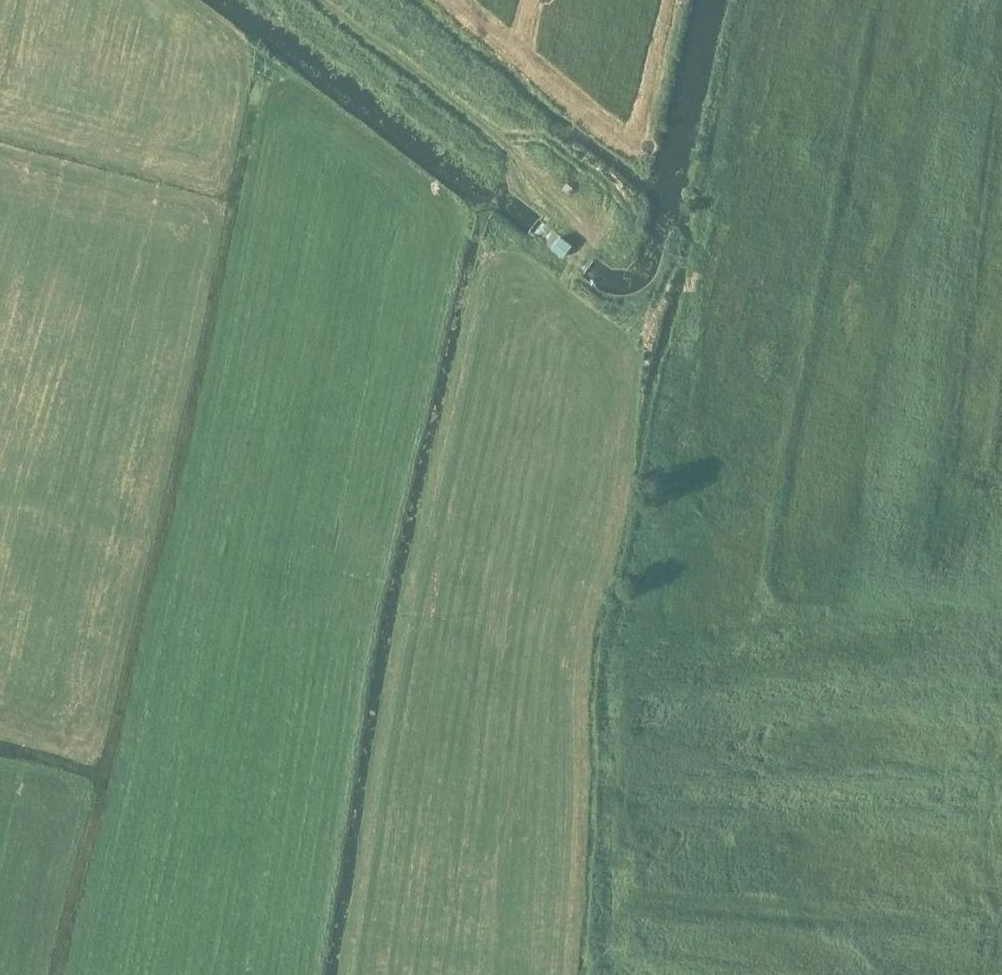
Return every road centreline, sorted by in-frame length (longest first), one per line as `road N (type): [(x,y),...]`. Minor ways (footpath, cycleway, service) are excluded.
road 1 (track): [(320,0),(507,149),(551,199),(593,230)]

